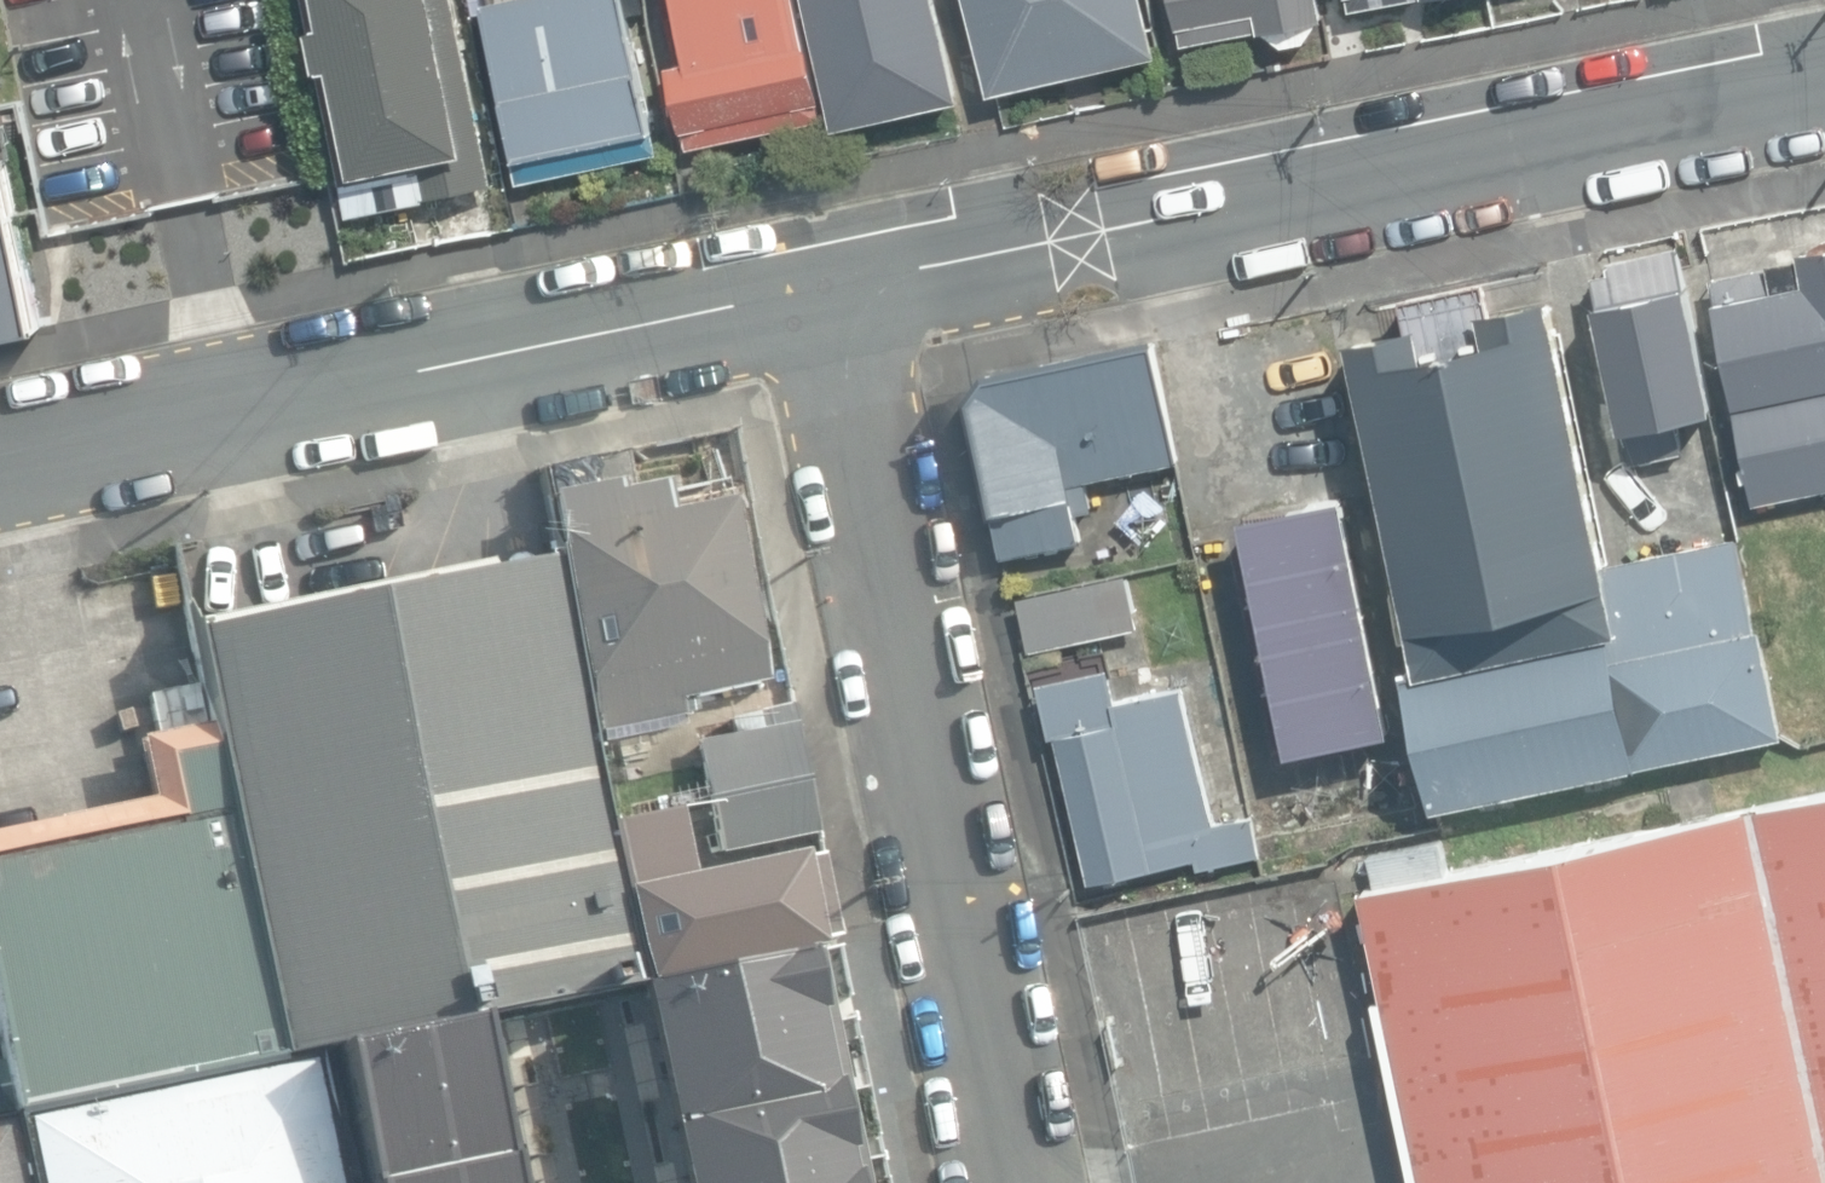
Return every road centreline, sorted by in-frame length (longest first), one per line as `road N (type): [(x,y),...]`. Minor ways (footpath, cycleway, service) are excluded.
road 1 (unclassified): [(1824,81),(831,283)]
road 2 (residential): [(831,283),(1032,1182)]
road 3 (unclassified): [(831,283),(0,462)]

